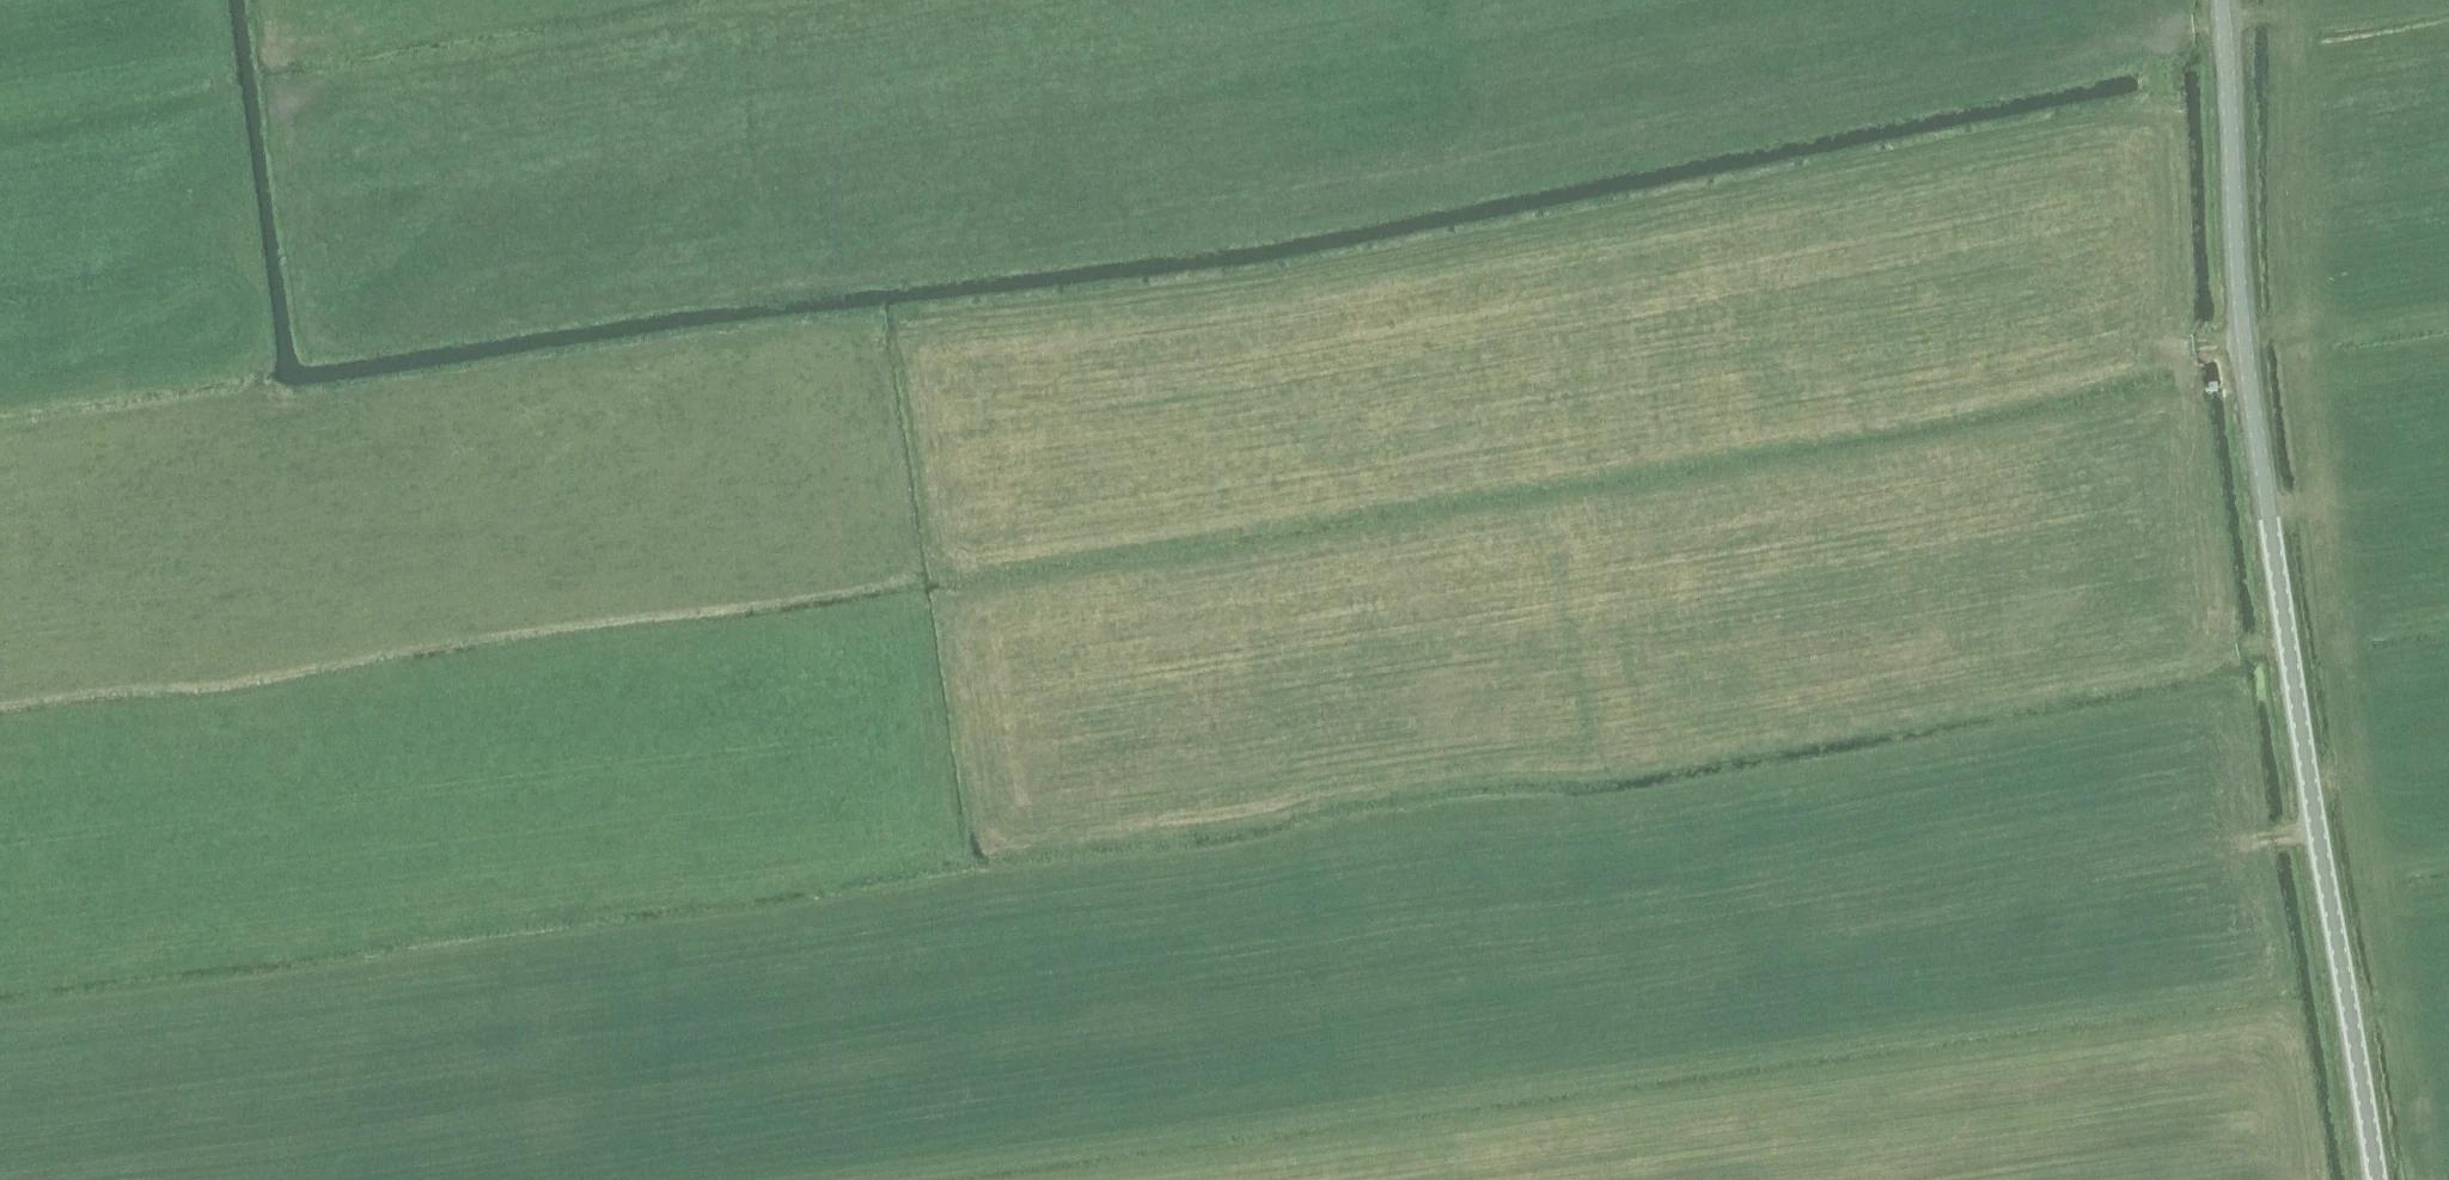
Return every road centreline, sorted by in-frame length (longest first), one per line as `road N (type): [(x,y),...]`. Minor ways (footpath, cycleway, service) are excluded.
road 1 (unclassified): [(2378,1179),(2247,360),(2223,0)]

